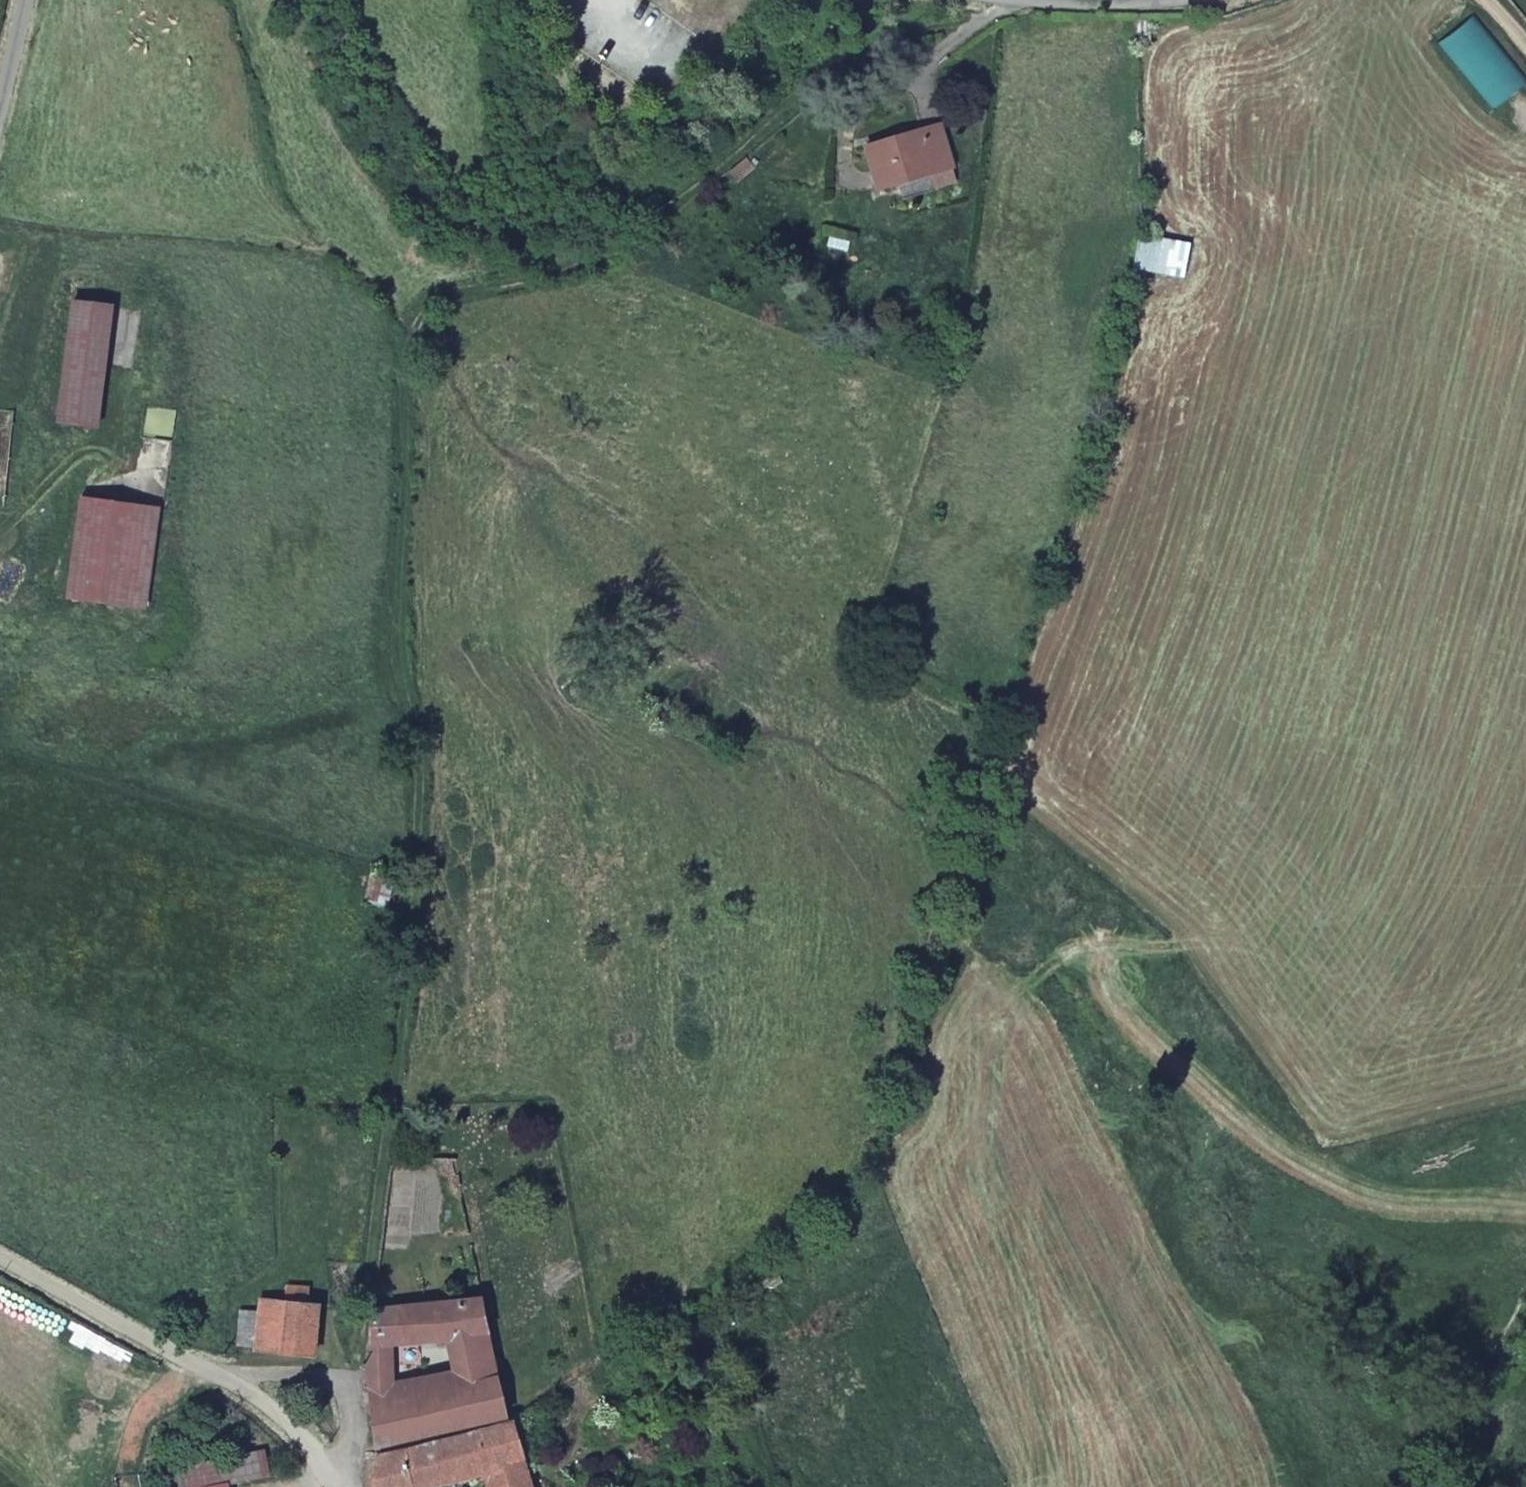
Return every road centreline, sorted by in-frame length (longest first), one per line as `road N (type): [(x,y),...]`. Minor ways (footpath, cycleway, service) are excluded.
road 1 (residential): [(0,1257),(230,1385)]
road 2 (residential): [(336,1475),(347,1408),(343,1387),(298,1373),(230,1385)]
road 3 (residential): [(230,1385),(261,1401),(336,1475)]

